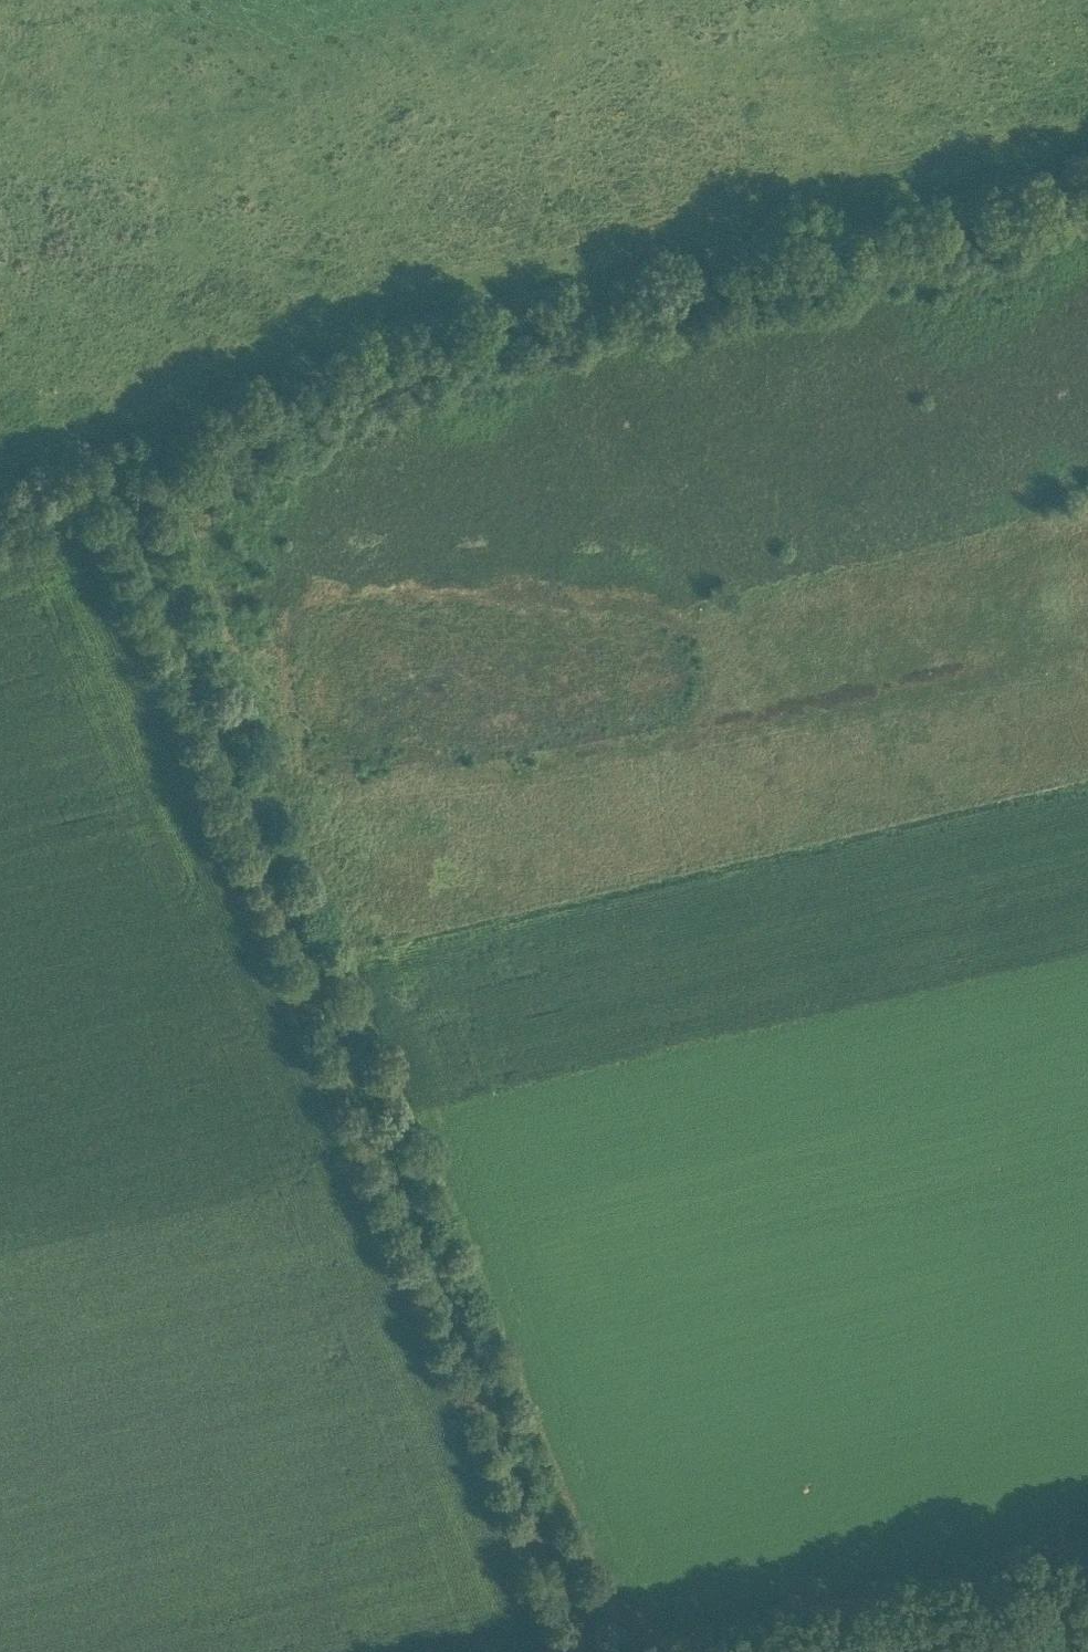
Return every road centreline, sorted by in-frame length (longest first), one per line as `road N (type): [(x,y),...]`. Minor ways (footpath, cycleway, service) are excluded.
road 1 (track): [(593,1651),(112,466)]
road 2 (track): [(677,1651),(1087,1555)]

